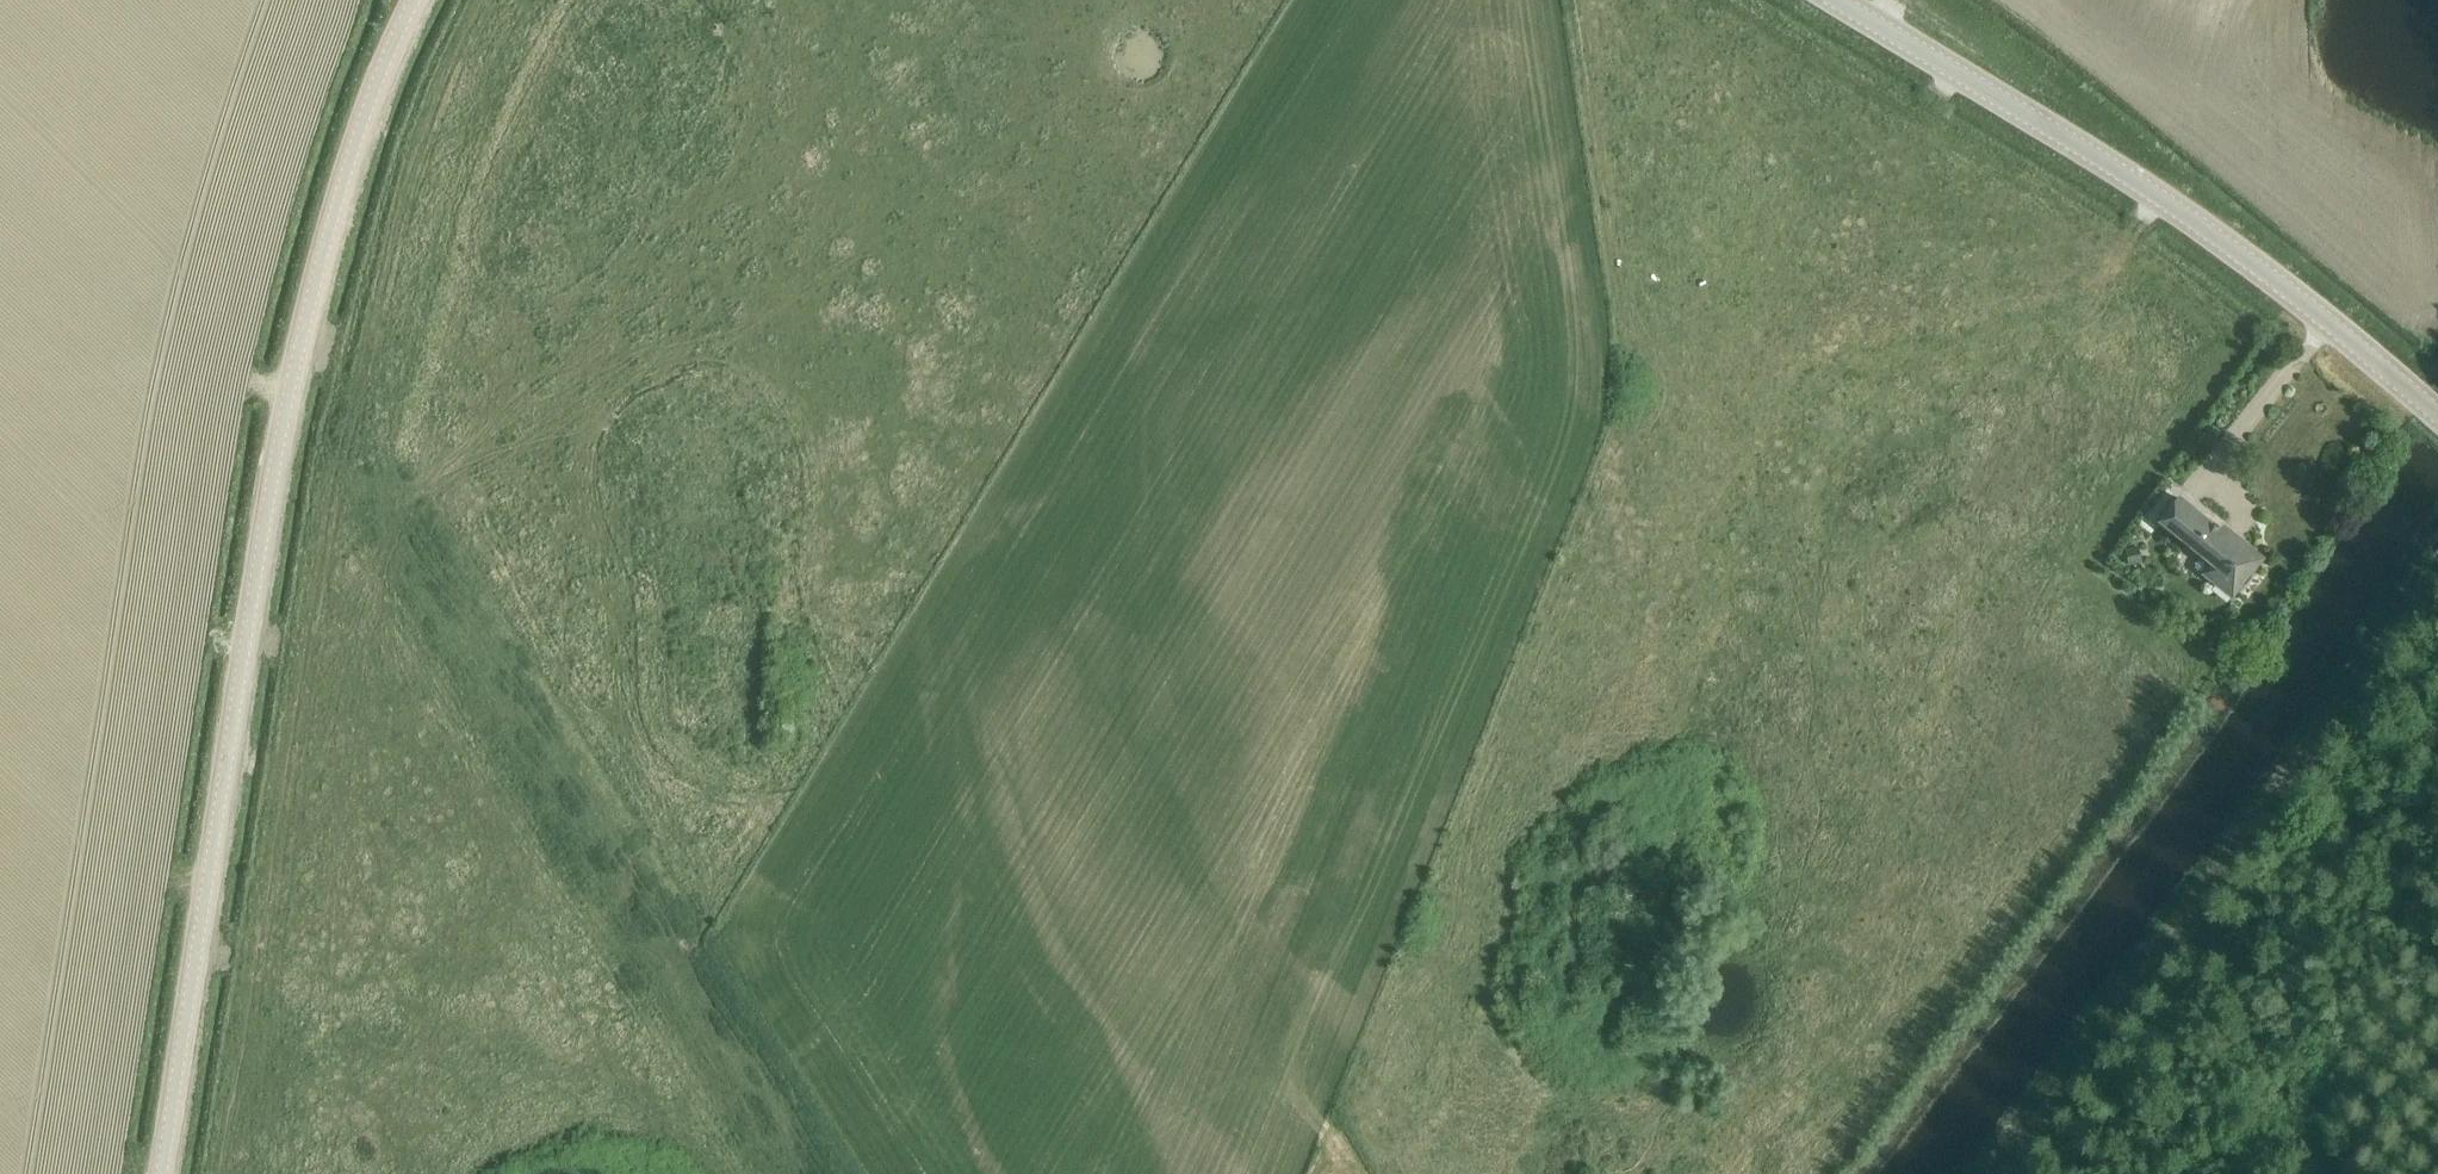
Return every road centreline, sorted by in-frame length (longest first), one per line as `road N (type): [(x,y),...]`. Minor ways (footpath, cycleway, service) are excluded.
road 1 (unclassified): [(161,1173),(281,427),(336,203),(380,75),(418,0)]
road 2 (tertiary): [(2437,416),(2156,194),(1837,0)]

